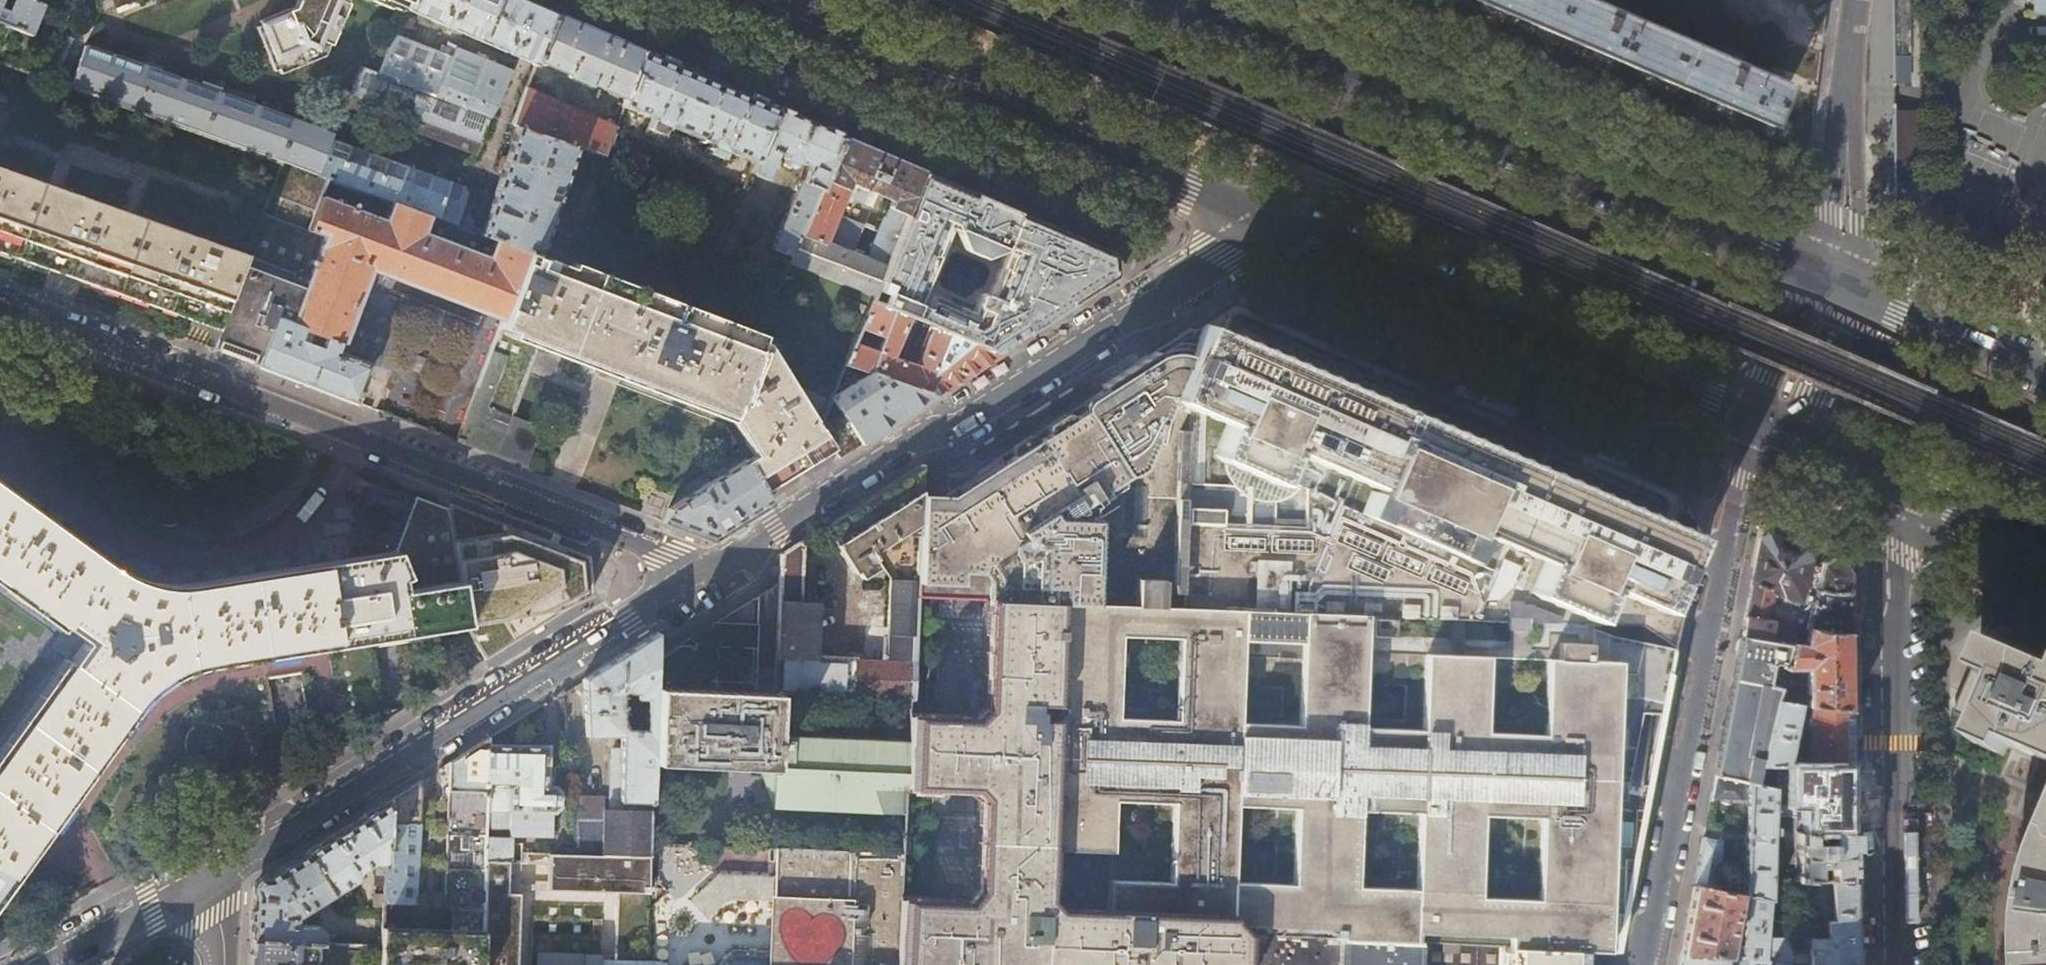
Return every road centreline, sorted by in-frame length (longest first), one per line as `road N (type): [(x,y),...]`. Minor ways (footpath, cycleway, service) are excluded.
road 1 (residential): [(0,307),(708,572)]
road 2 (primary): [(1816,273),(1178,0)]
road 3 (residential): [(708,572),(1272,222)]
road 4 (residential): [(225,863),(708,572)]
road 5 (primary): [(758,0),(1272,222)]
road 6 (residential): [(1753,424),(1645,964)]
road 7 (primary): [(1272,222),(1753,424)]
road 8 (tertiary): [(1887,480),(1897,964)]
road 9 (primary): [(2045,369),(1854,290)]
road 10 (residential): [(45,964),(225,863)]
road 11 (primary): [(1887,480),(2045,548)]
road 12 (residential): [(1816,273),(1753,424)]
road 13 (residential): [(1791,440),(1854,290)]
road 14 (residential): [(1860,0),(1849,149)]
road 15 (residential): [(1854,290),(1849,149)]
road 16 (residential): [(1849,149),(1816,273)]

